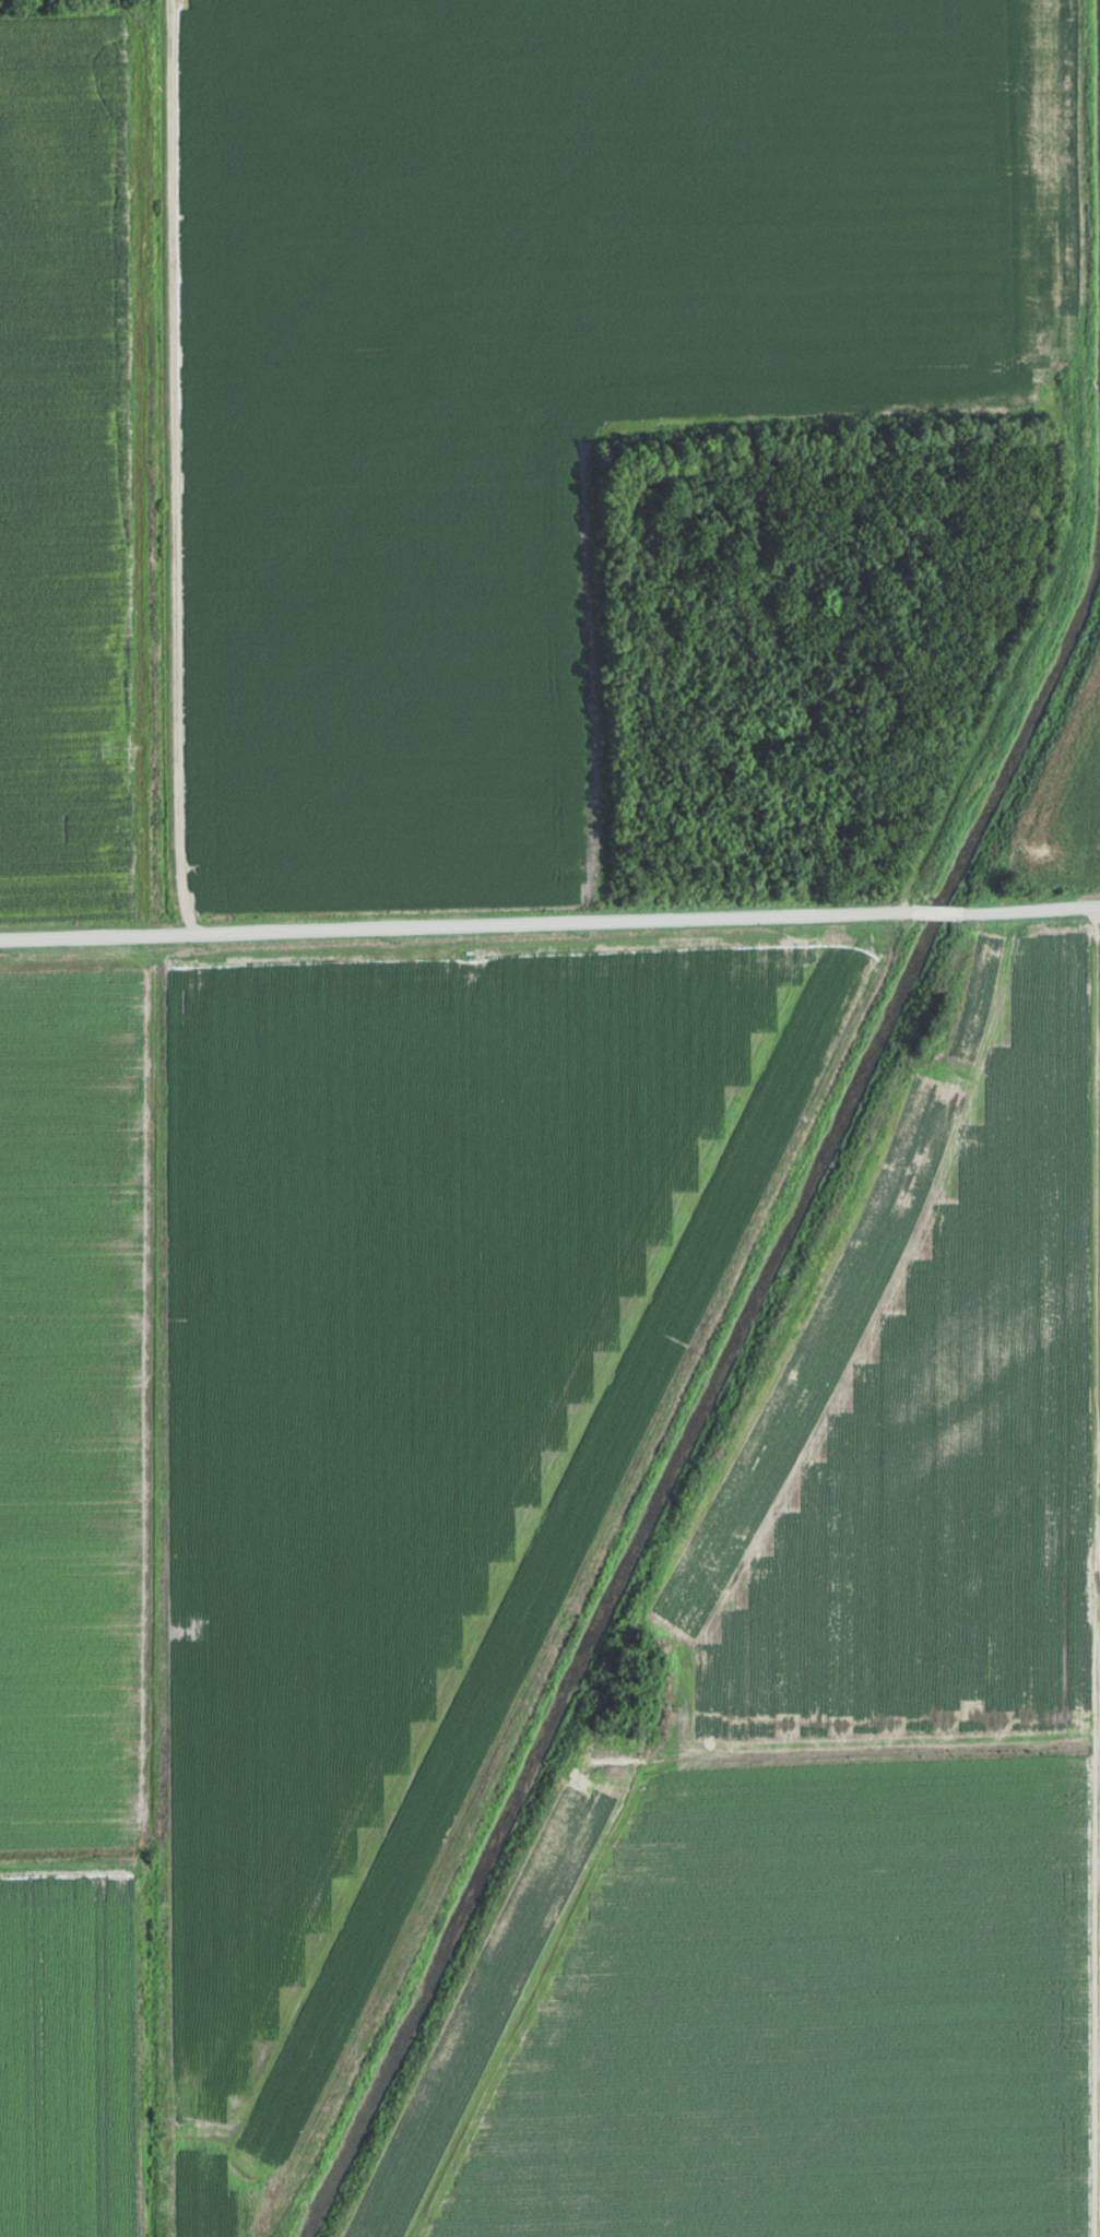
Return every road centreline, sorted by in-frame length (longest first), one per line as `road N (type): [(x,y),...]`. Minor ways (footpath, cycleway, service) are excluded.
road 1 (residential): [(0,938),(1099,904)]

